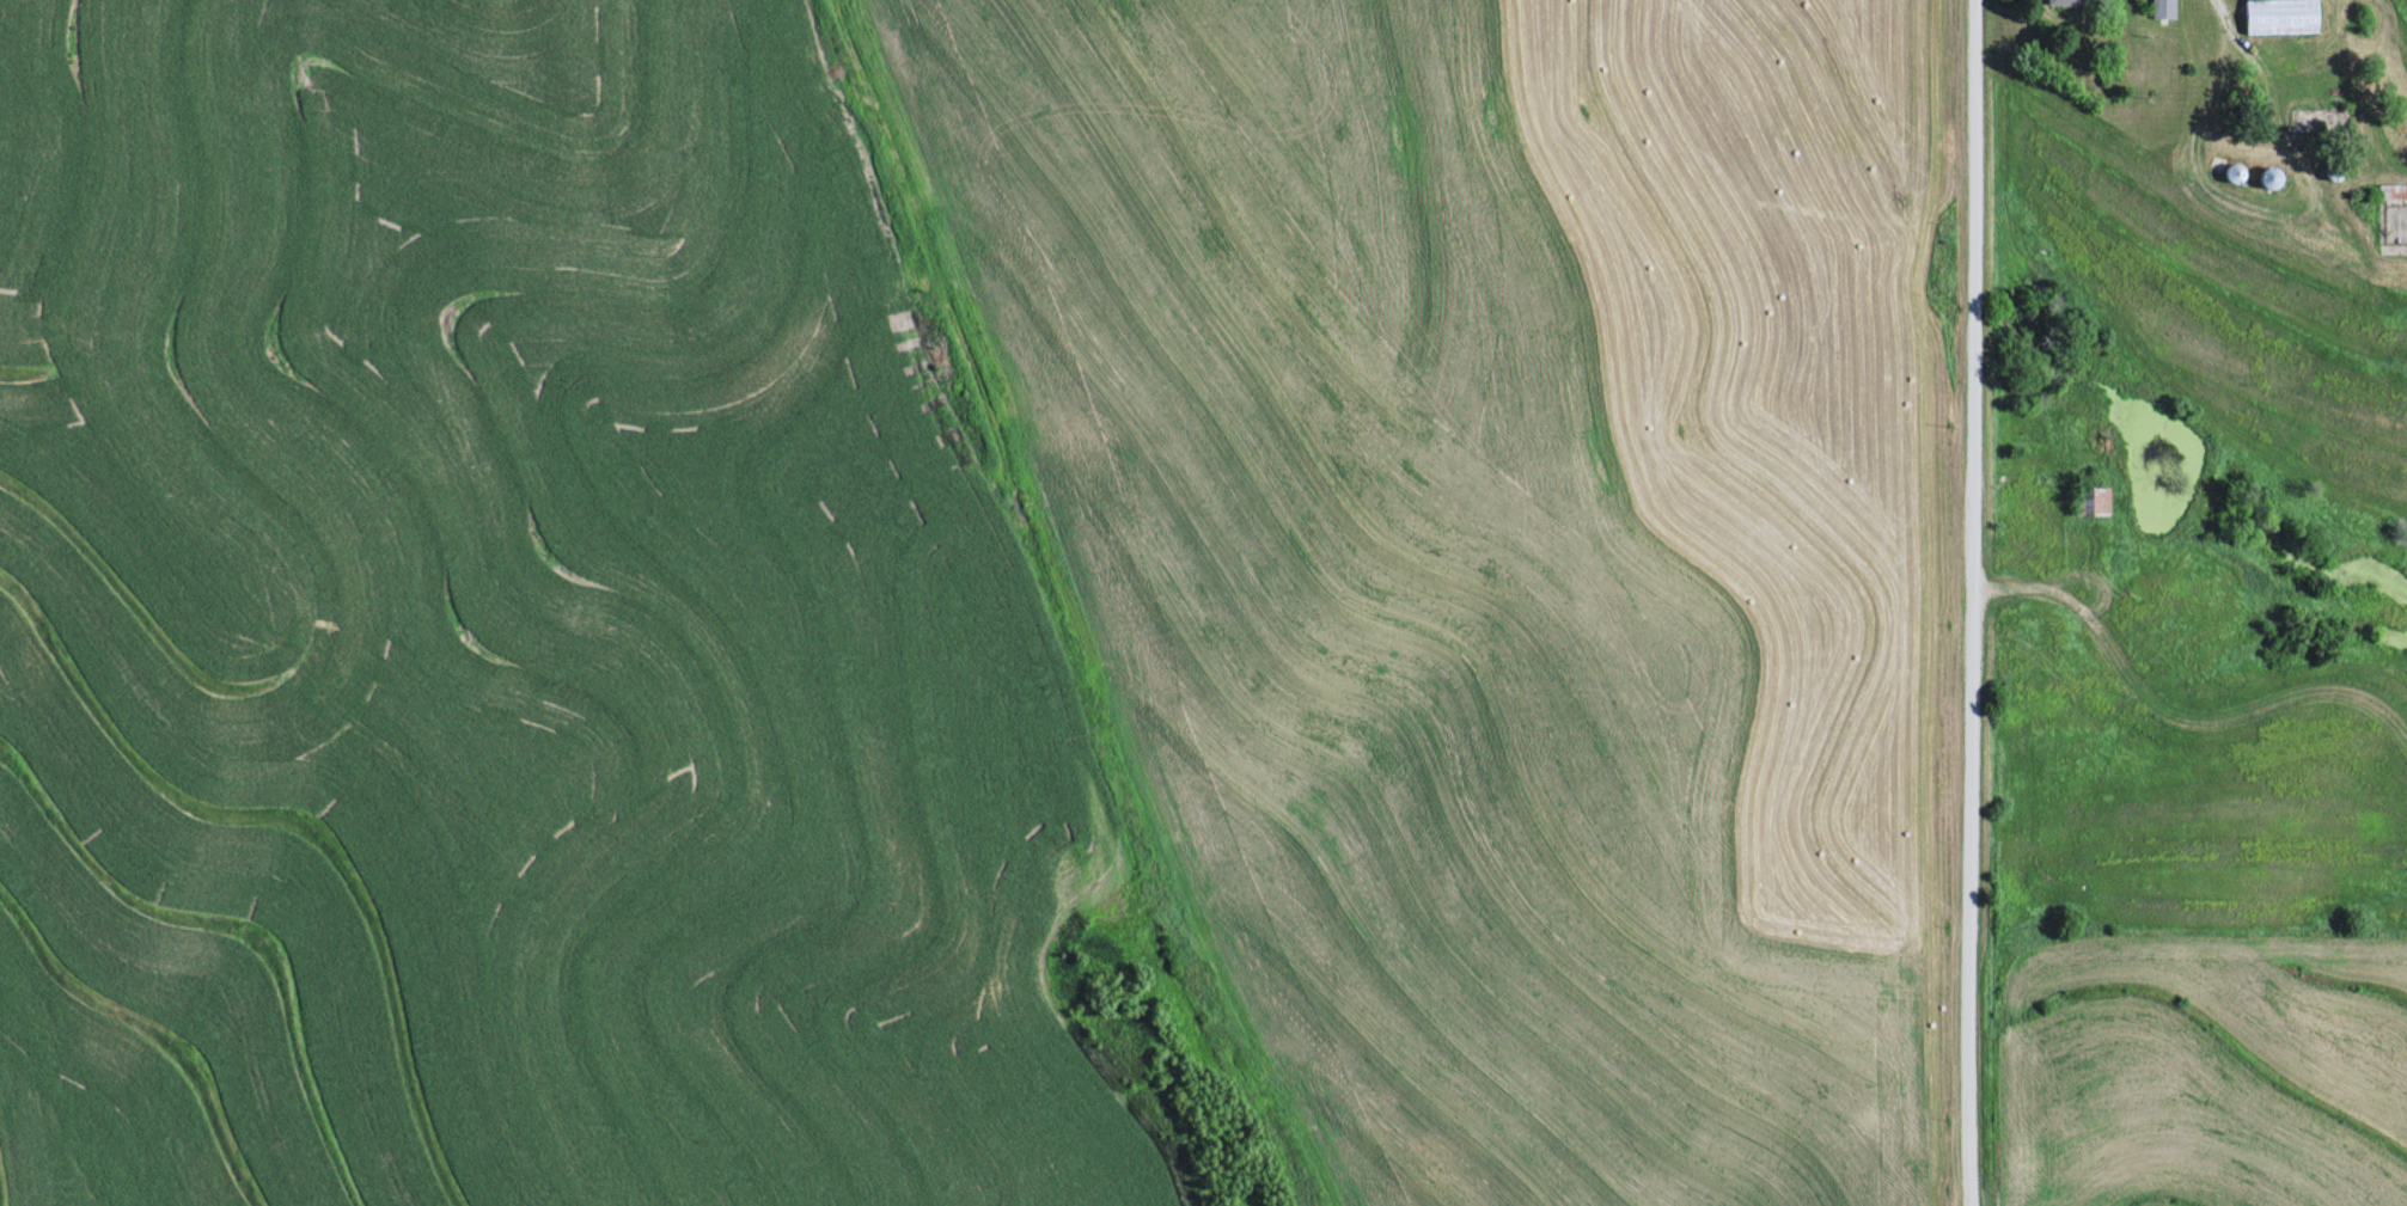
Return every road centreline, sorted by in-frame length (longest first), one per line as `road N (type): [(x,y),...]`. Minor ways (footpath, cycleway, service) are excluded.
road 1 (residential): [(1968,1205),(1973,0)]

